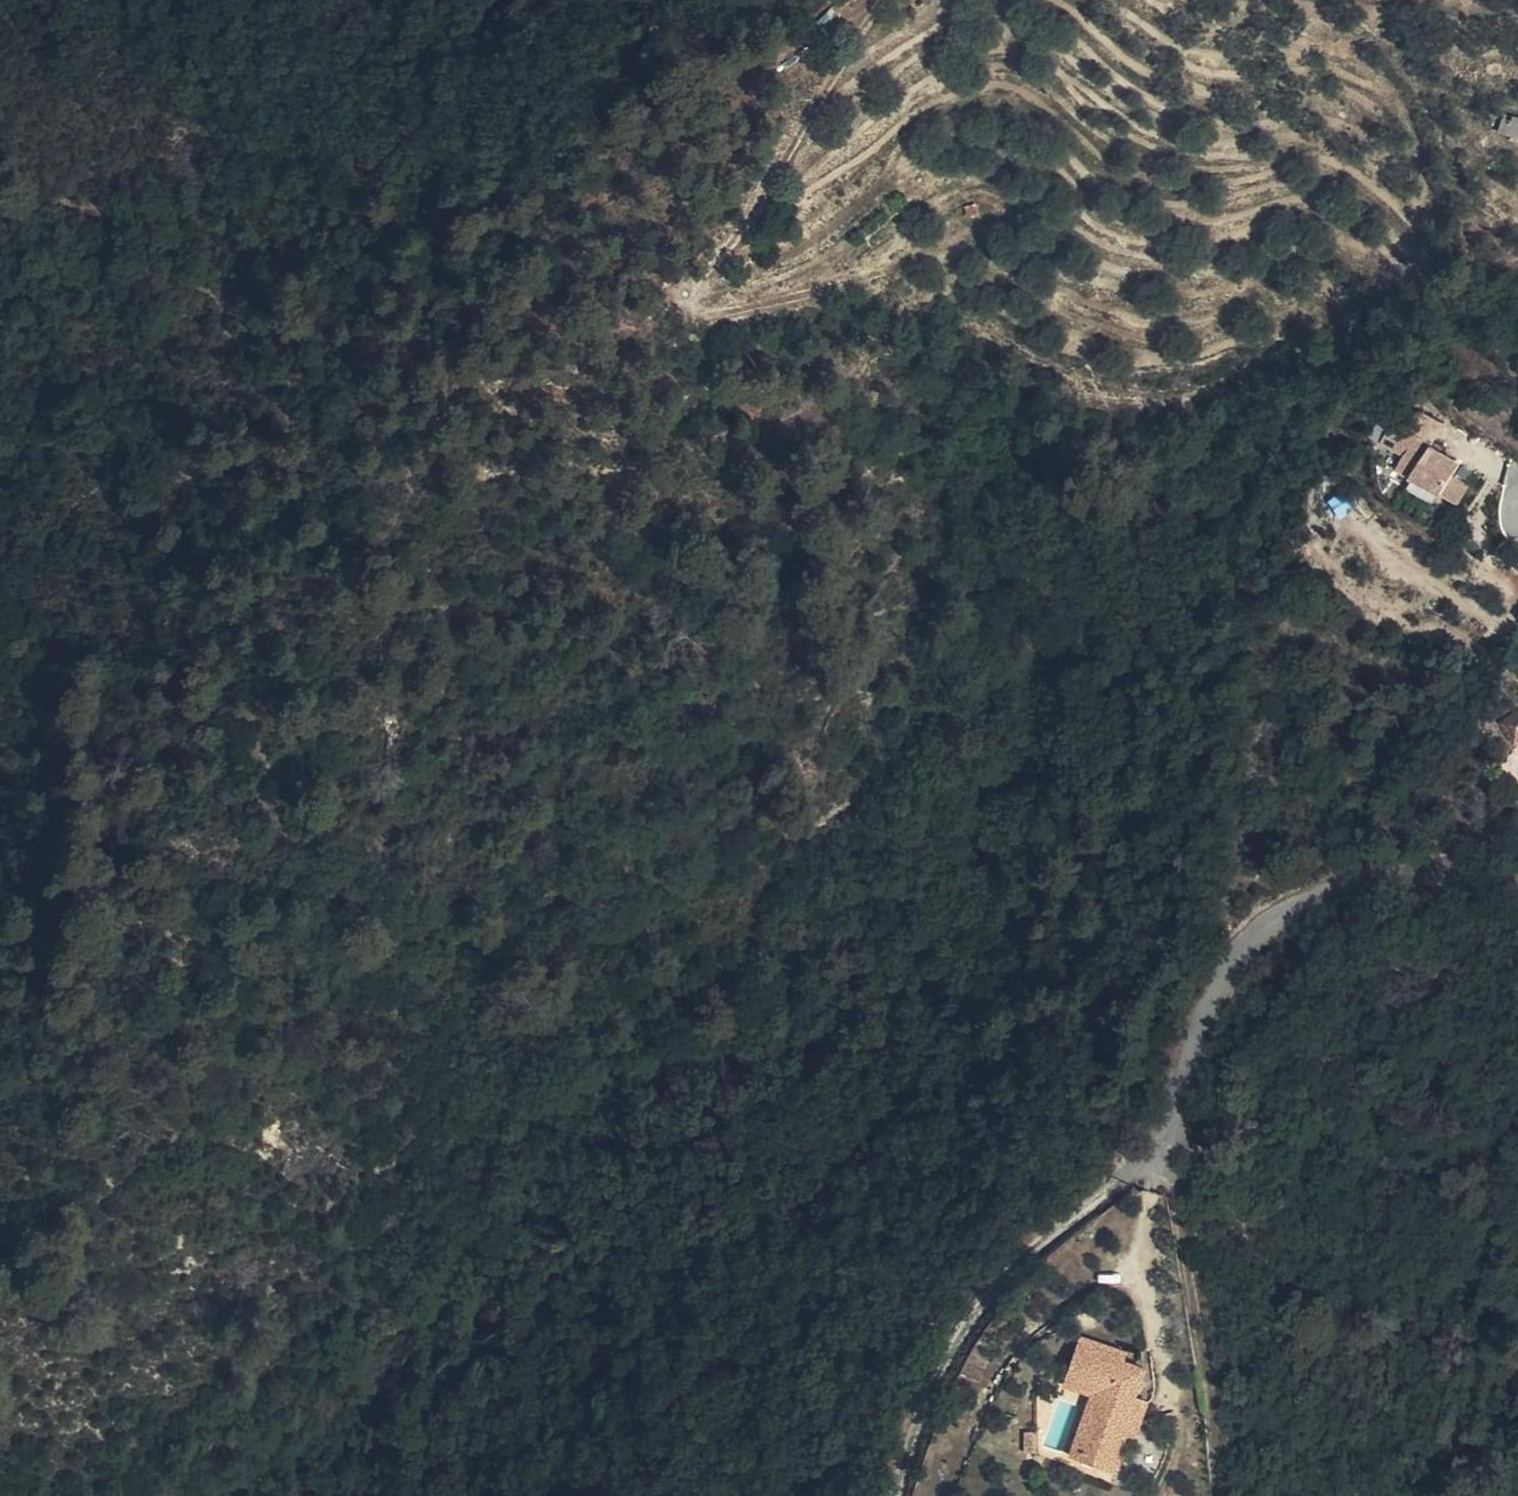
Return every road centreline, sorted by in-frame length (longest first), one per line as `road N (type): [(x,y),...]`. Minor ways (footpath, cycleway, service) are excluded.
road 1 (track): [(1163,1158),(1018,1256),(935,1366),(896,1495)]

